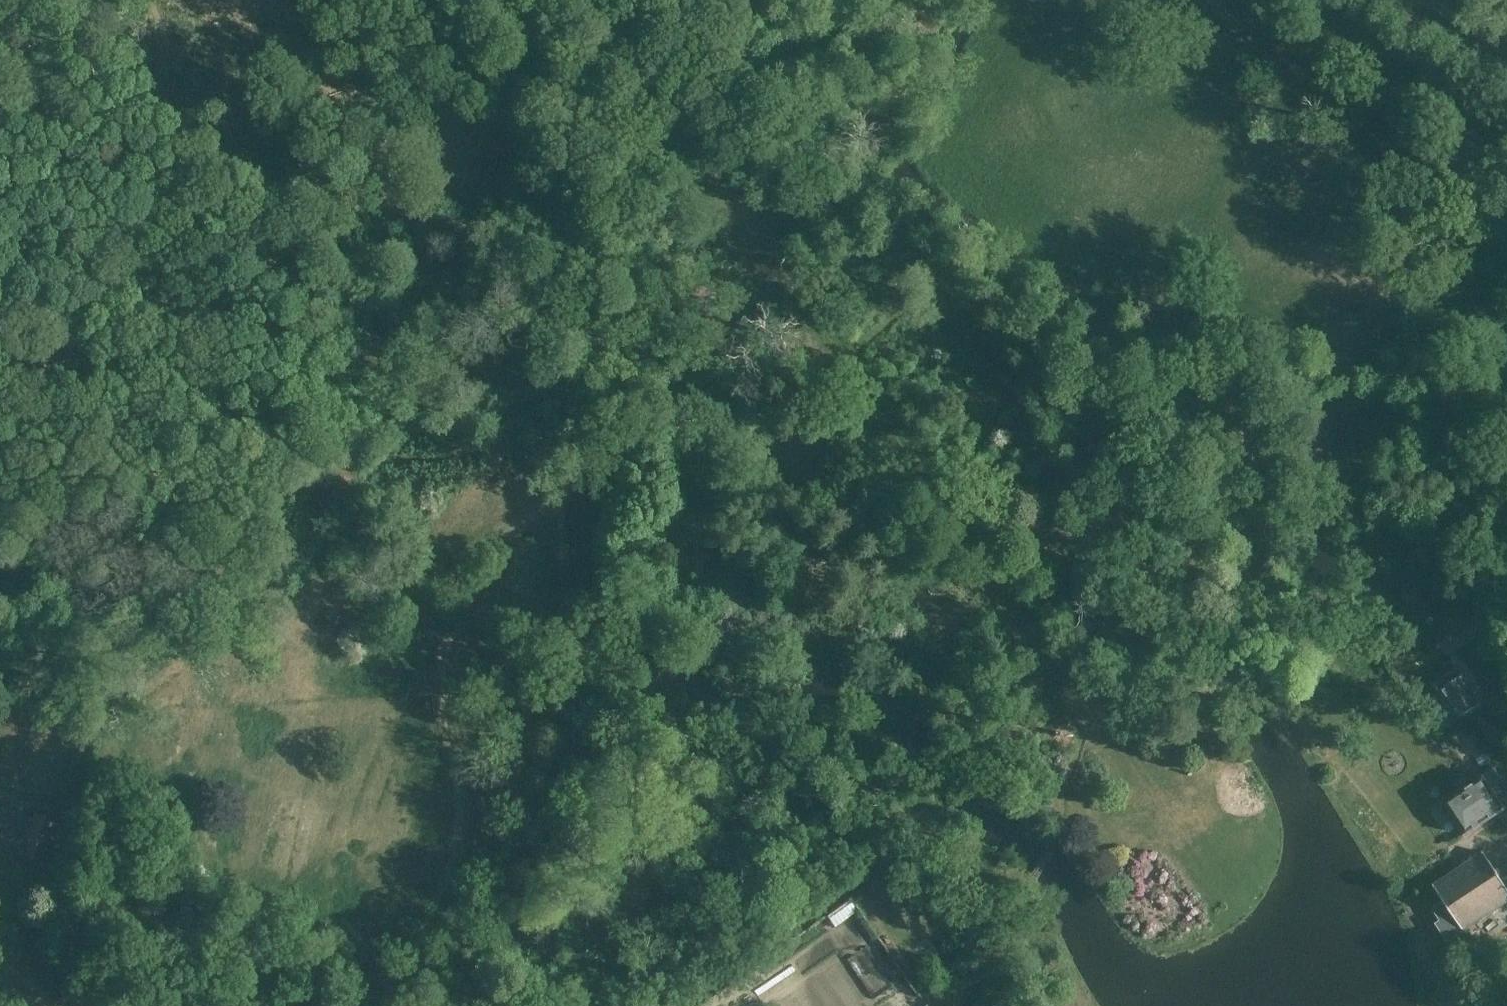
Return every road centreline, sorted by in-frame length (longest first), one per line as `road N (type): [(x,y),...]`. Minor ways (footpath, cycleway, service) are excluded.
road 1 (track): [(989,884),(1030,954),(1043,1005)]

